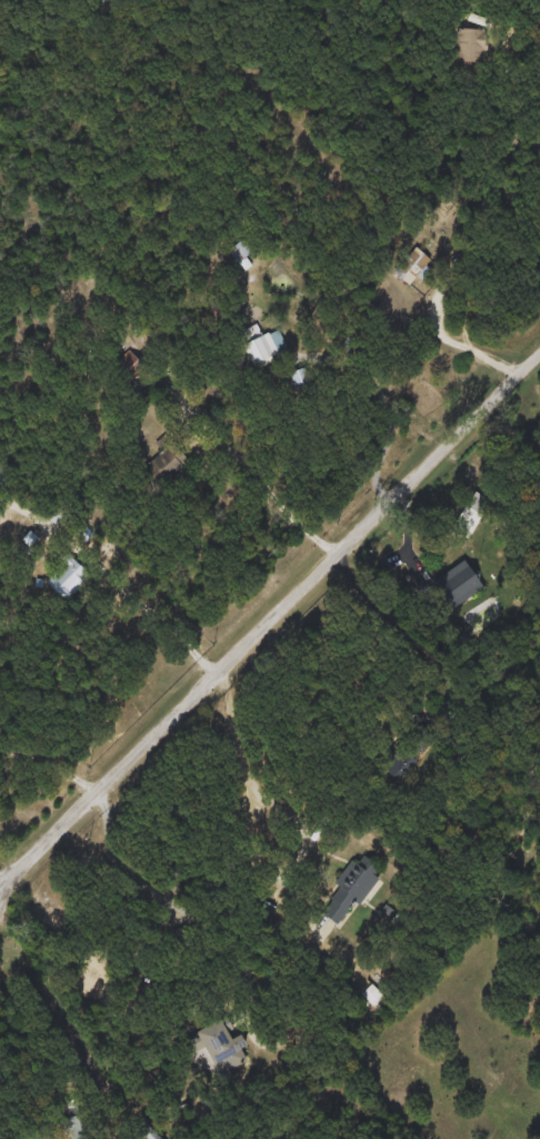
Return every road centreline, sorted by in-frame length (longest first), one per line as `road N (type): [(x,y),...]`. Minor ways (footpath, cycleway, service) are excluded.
road 1 (residential): [(0,494),(154,608),(213,671),(228,693),(242,761),(313,836),(326,887)]
road 2 (residential): [(0,742),(50,755),(94,790),(116,855),(169,900),(208,913),(242,968)]
road 3 (residential): [(288,314),(307,346),(353,357),(378,378),(389,426),(376,472),(386,503)]
road 4 (residential): [(168,375),(334,553)]
road 5 (residential): [(0,928),(79,1037),(107,1138)]
road 6 (residential): [(437,298),(444,330),(520,372)]

